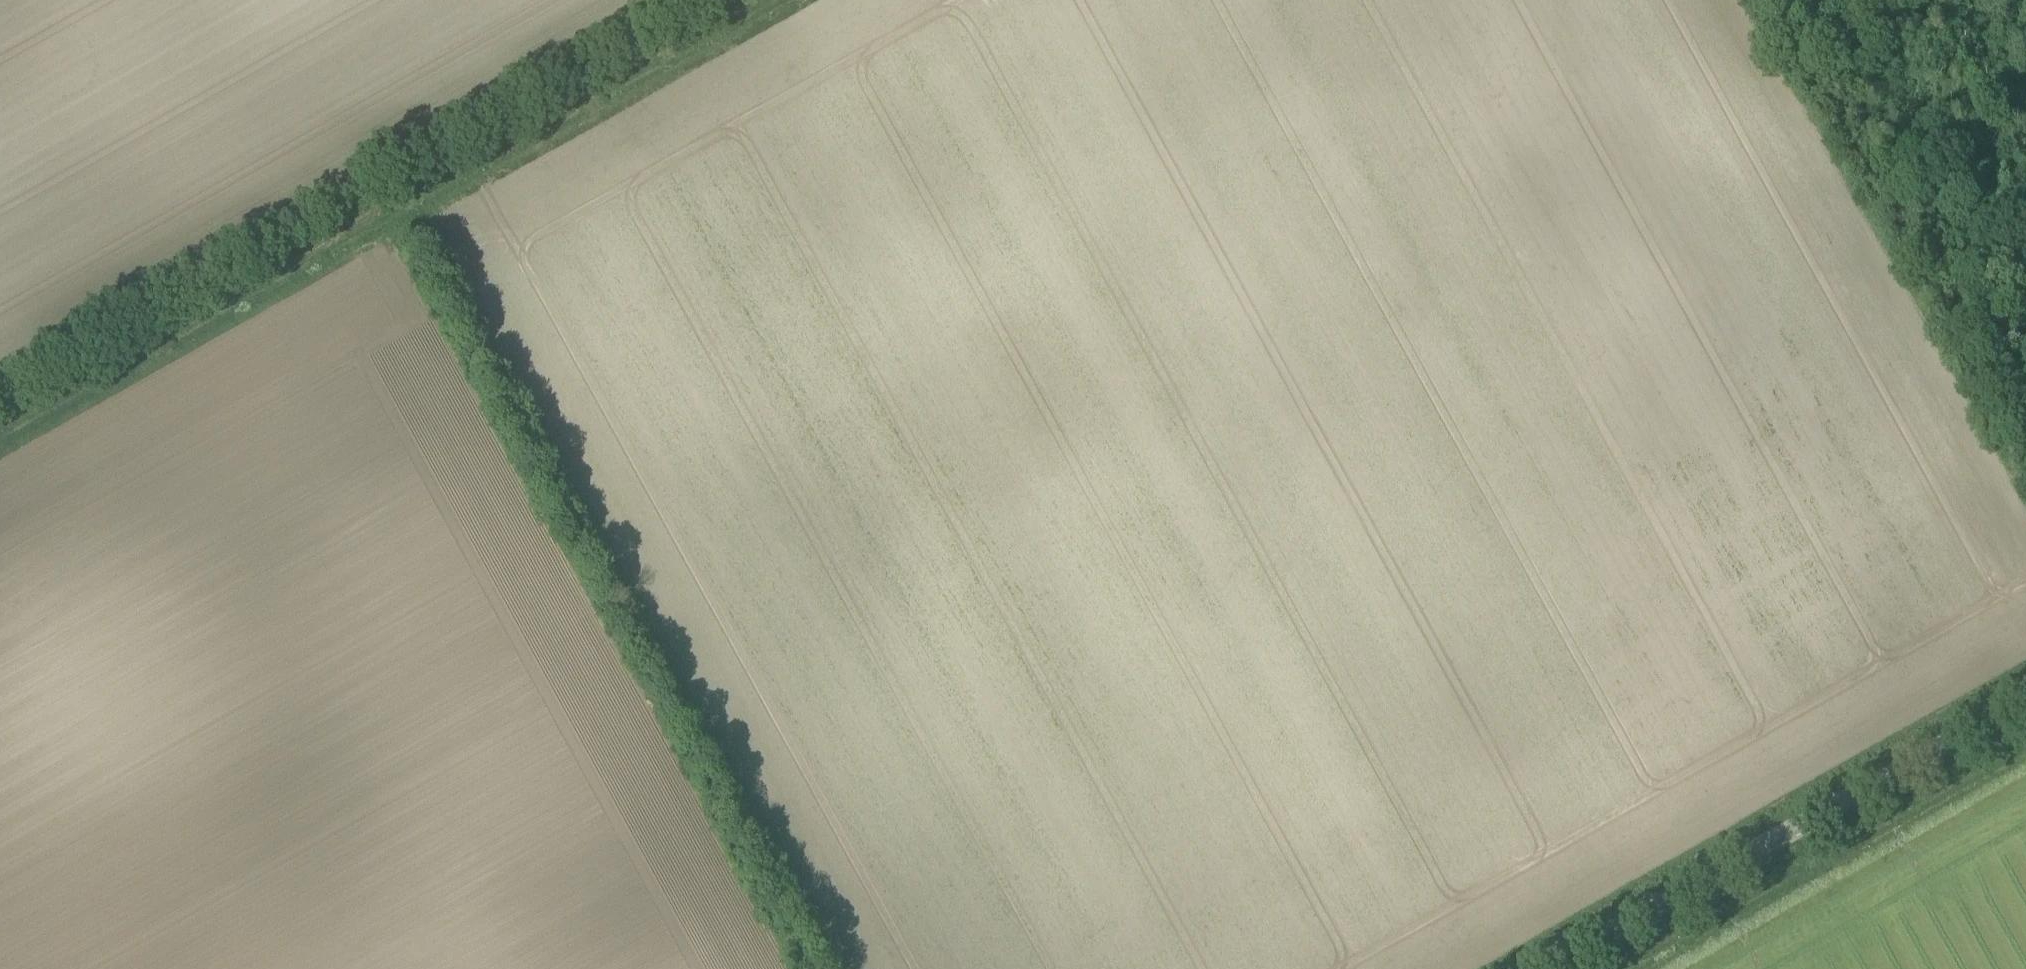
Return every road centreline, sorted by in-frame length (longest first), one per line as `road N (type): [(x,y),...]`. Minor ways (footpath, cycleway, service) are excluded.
road 1 (track): [(728,0),(0,409)]
road 2 (unclassified): [(2025,702),(1545,968)]

